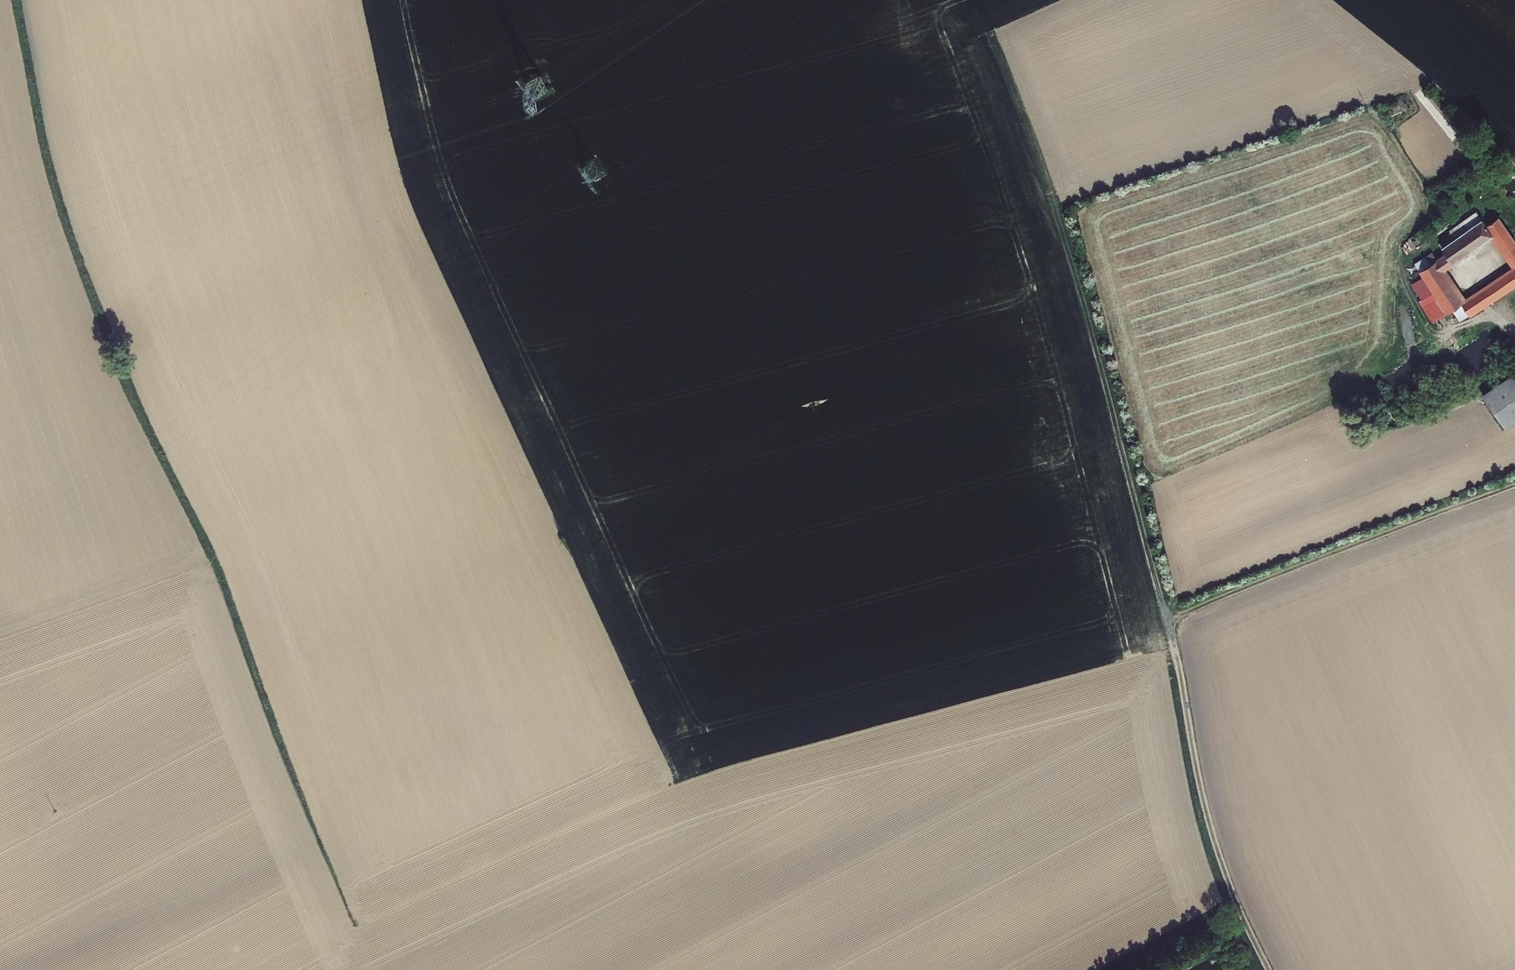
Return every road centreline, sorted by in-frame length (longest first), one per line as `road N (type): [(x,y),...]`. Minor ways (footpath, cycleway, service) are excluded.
road 1 (track): [(1124,453),(1217,848),(1267,969)]
road 2 (track): [(1514,484),(1169,622)]

